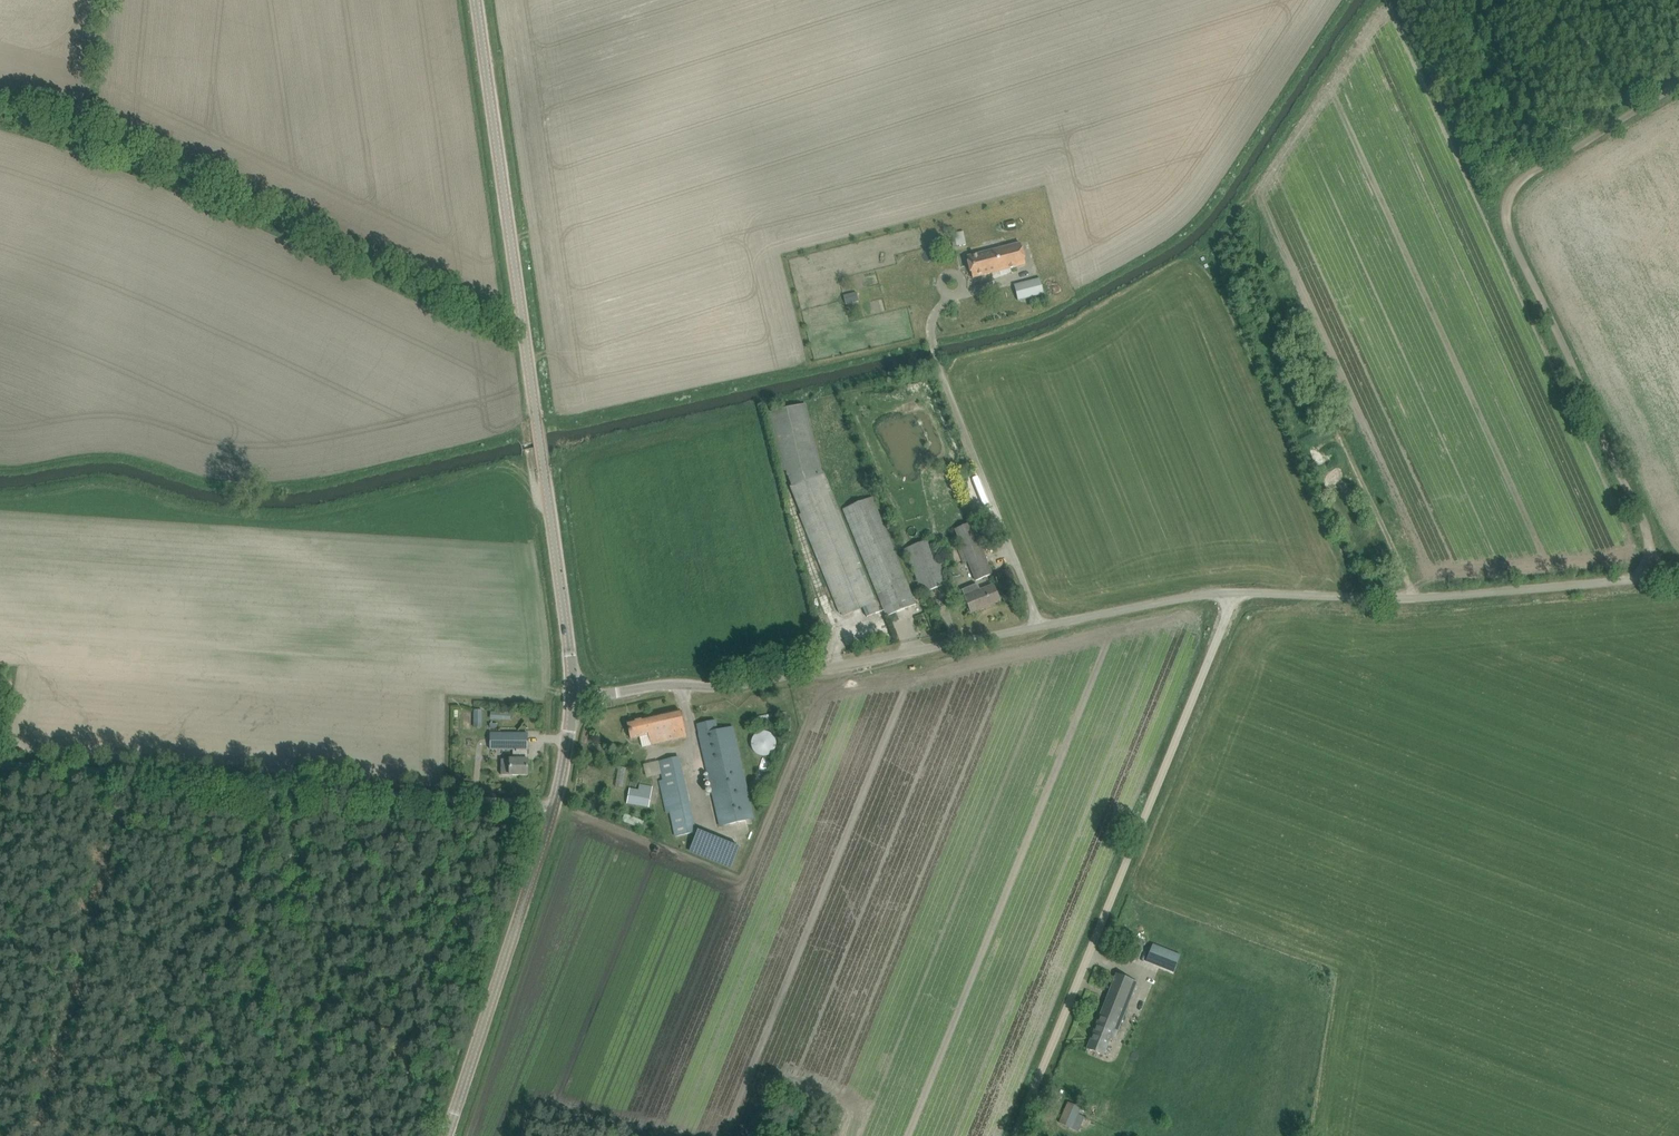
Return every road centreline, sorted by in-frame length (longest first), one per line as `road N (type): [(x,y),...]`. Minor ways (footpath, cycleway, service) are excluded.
road 1 (track): [(1352,0),(1203,218),(1064,305),(934,344),(611,415),(568,421),(536,414)]
road 2 (tertiary): [(572,697),(477,0)]
road 3 (track): [(1662,576),(1511,234),(1507,208),(1518,182),(1678,83)]
road 4 (unclassified): [(1021,1135),(1235,593)]
road 5 (track): [(0,112),(82,133),(524,330)]
road 6 (unclassified): [(572,697),(664,683),(735,685),(1040,626)]
road 7 (tertiary): [(447,1135),(556,806),(572,697)]
road 8 (unclassified): [(1235,593),(1440,597),(1678,575)]
road 9 (track): [(327,789),(0,763)]
road 10 (unclassified): [(1040,626),(934,347)]
road 11 (track): [(556,806),(327,789)]
road 12 (unclassified): [(1040,626),(1235,593)]

